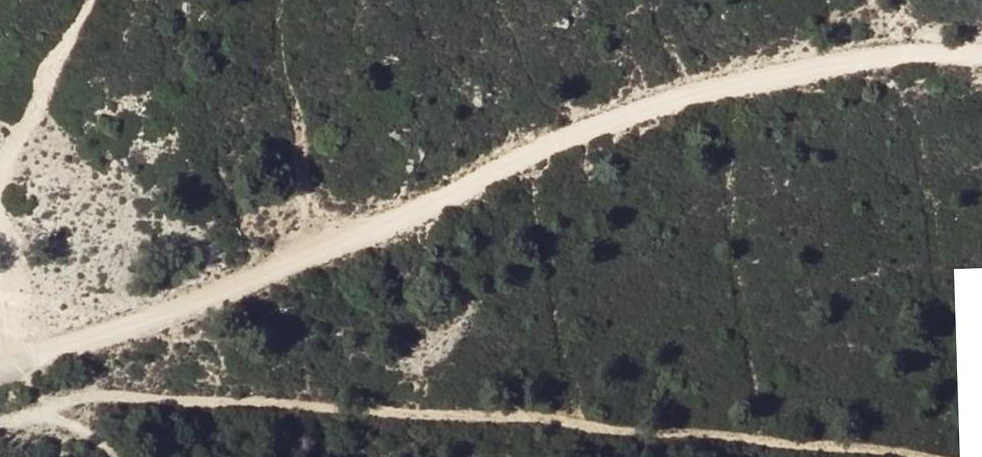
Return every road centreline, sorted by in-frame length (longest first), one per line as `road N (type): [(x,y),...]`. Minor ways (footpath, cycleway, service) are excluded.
road 1 (track): [(0,377),(325,251),(580,134),(686,99),(882,57),(981,53)]
road 2 (track): [(0,427),(113,396),(907,456)]
road 3 (track): [(0,182),(90,0)]

